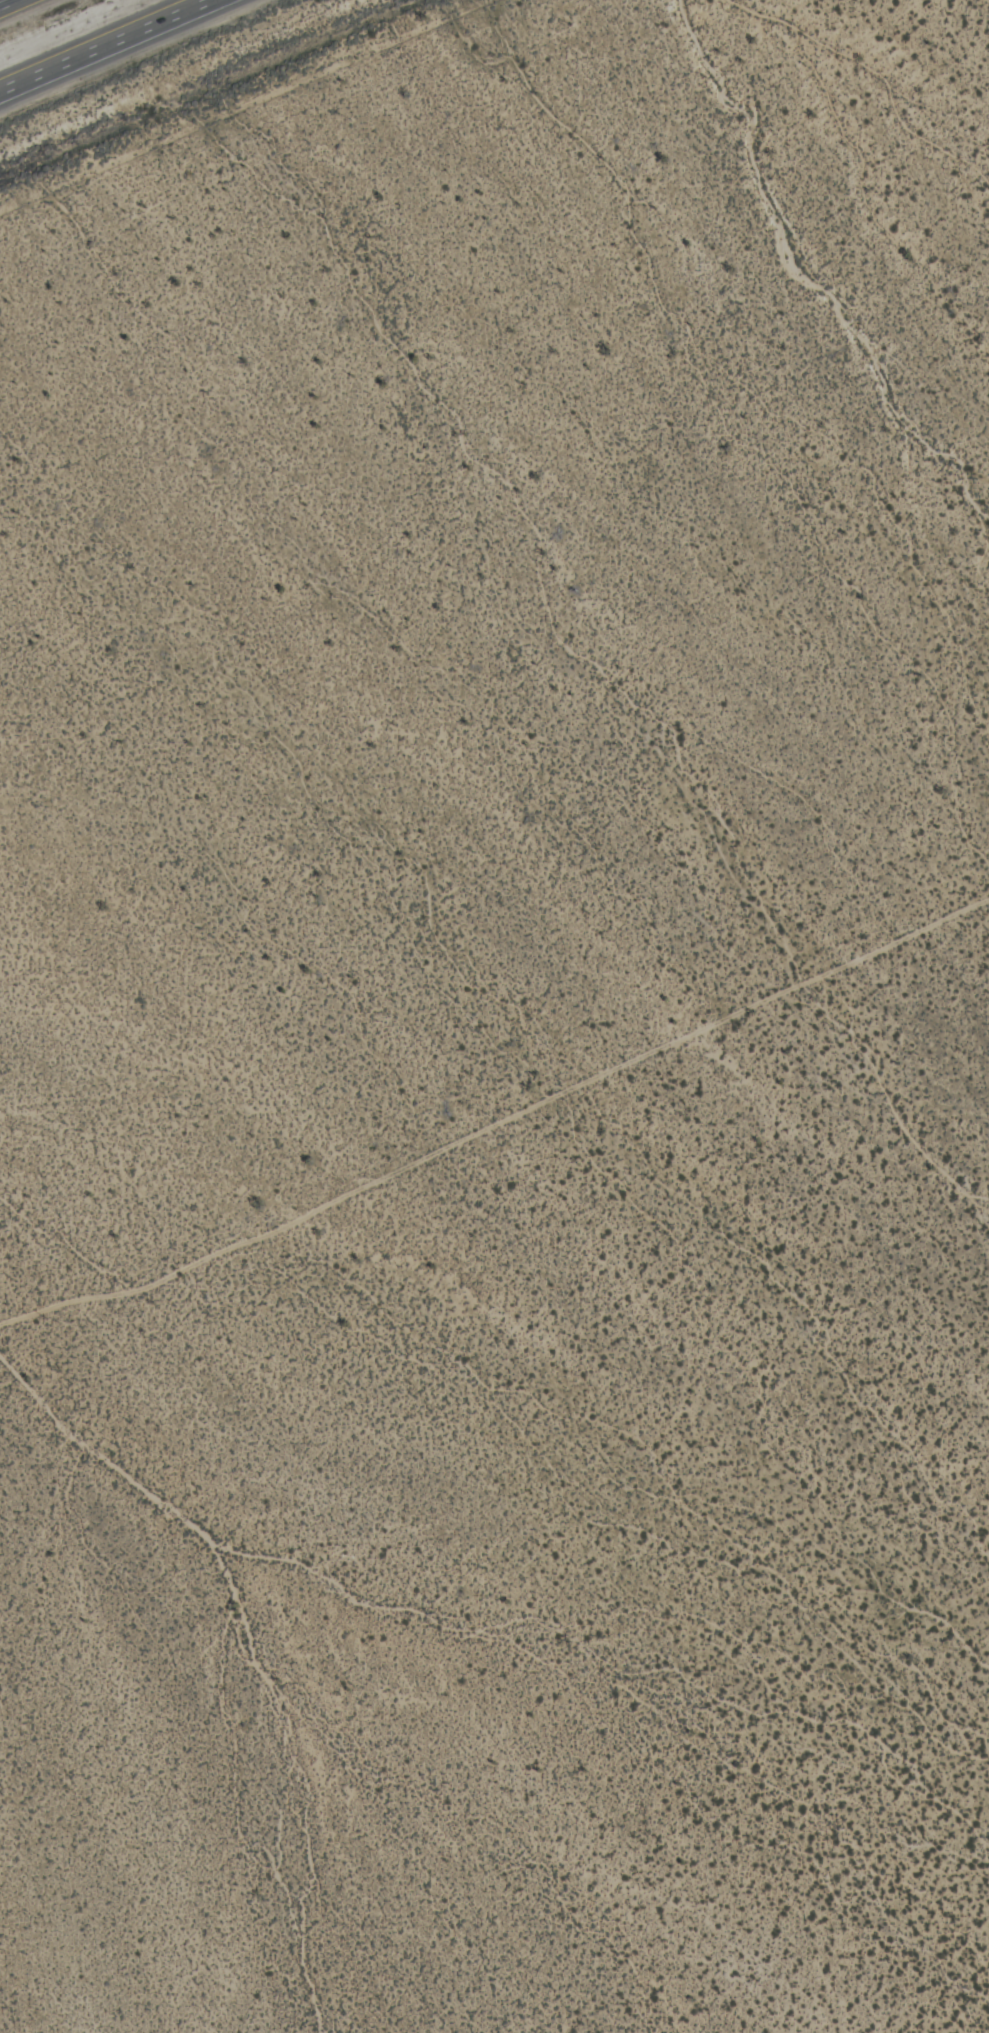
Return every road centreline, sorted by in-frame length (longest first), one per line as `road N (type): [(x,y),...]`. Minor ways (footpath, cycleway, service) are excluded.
road 1 (motorway): [(0,91),(208,0)]

